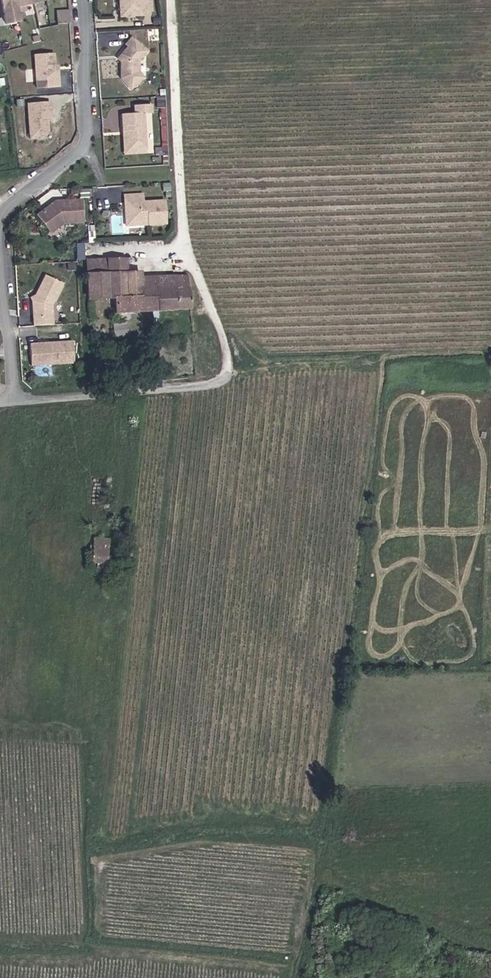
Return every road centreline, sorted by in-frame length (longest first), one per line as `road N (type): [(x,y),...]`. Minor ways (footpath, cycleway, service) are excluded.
road 1 (residential): [(14,397),(1,212),(92,149),(83,0)]
road 2 (residential): [(14,397),(218,383)]

